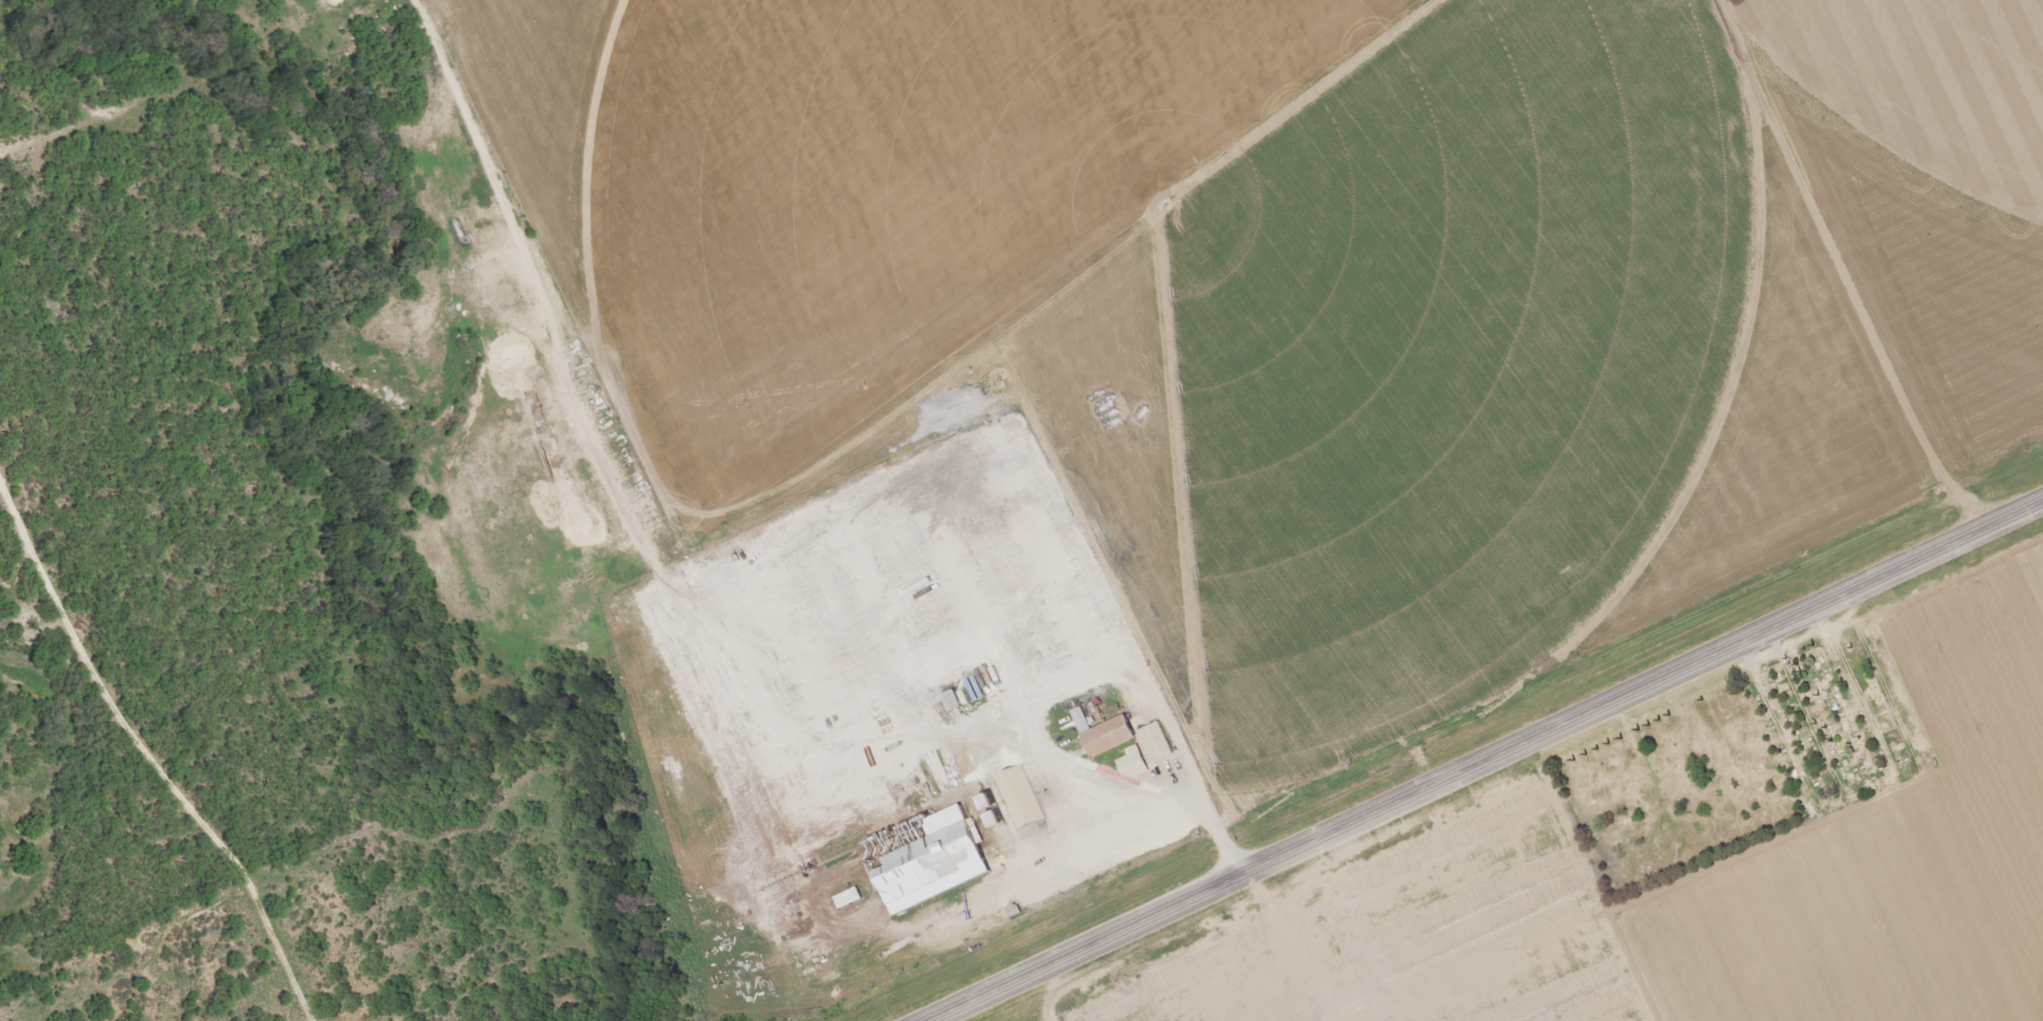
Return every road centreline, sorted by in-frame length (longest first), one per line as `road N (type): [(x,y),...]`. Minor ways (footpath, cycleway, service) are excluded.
road 1 (trunk): [(926,1020),(2042,501)]
road 2 (track): [(265,1020),(264,978),(21,626),(0,567)]

